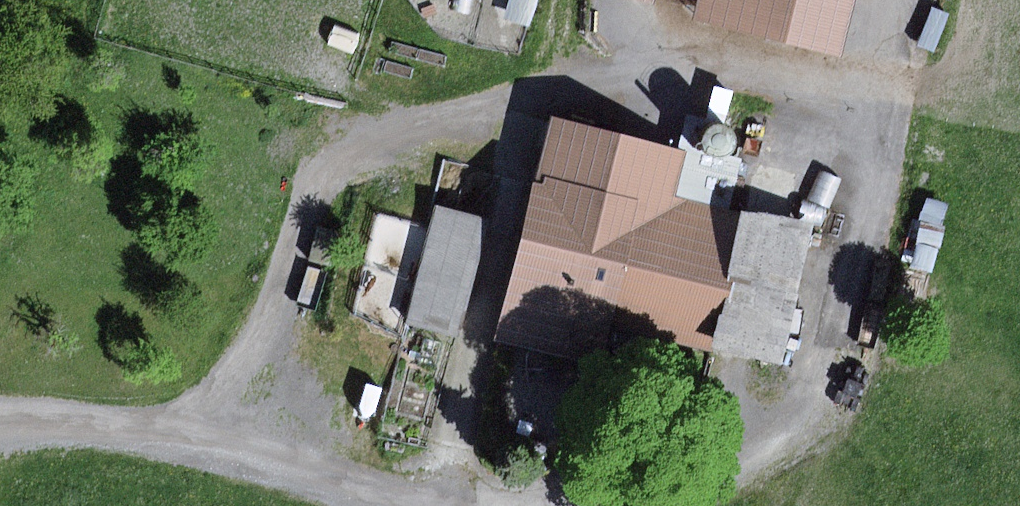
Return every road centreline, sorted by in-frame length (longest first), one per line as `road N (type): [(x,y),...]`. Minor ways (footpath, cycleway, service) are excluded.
road 1 (track): [(648,505),(750,458),(810,405),(851,308),(898,101),(689,64),(522,98),(370,143),(337,162),(314,202),(250,393)]
road 2 (track): [(522,98),(434,505)]
road 3 (track): [(0,429),(204,442),(392,505)]

